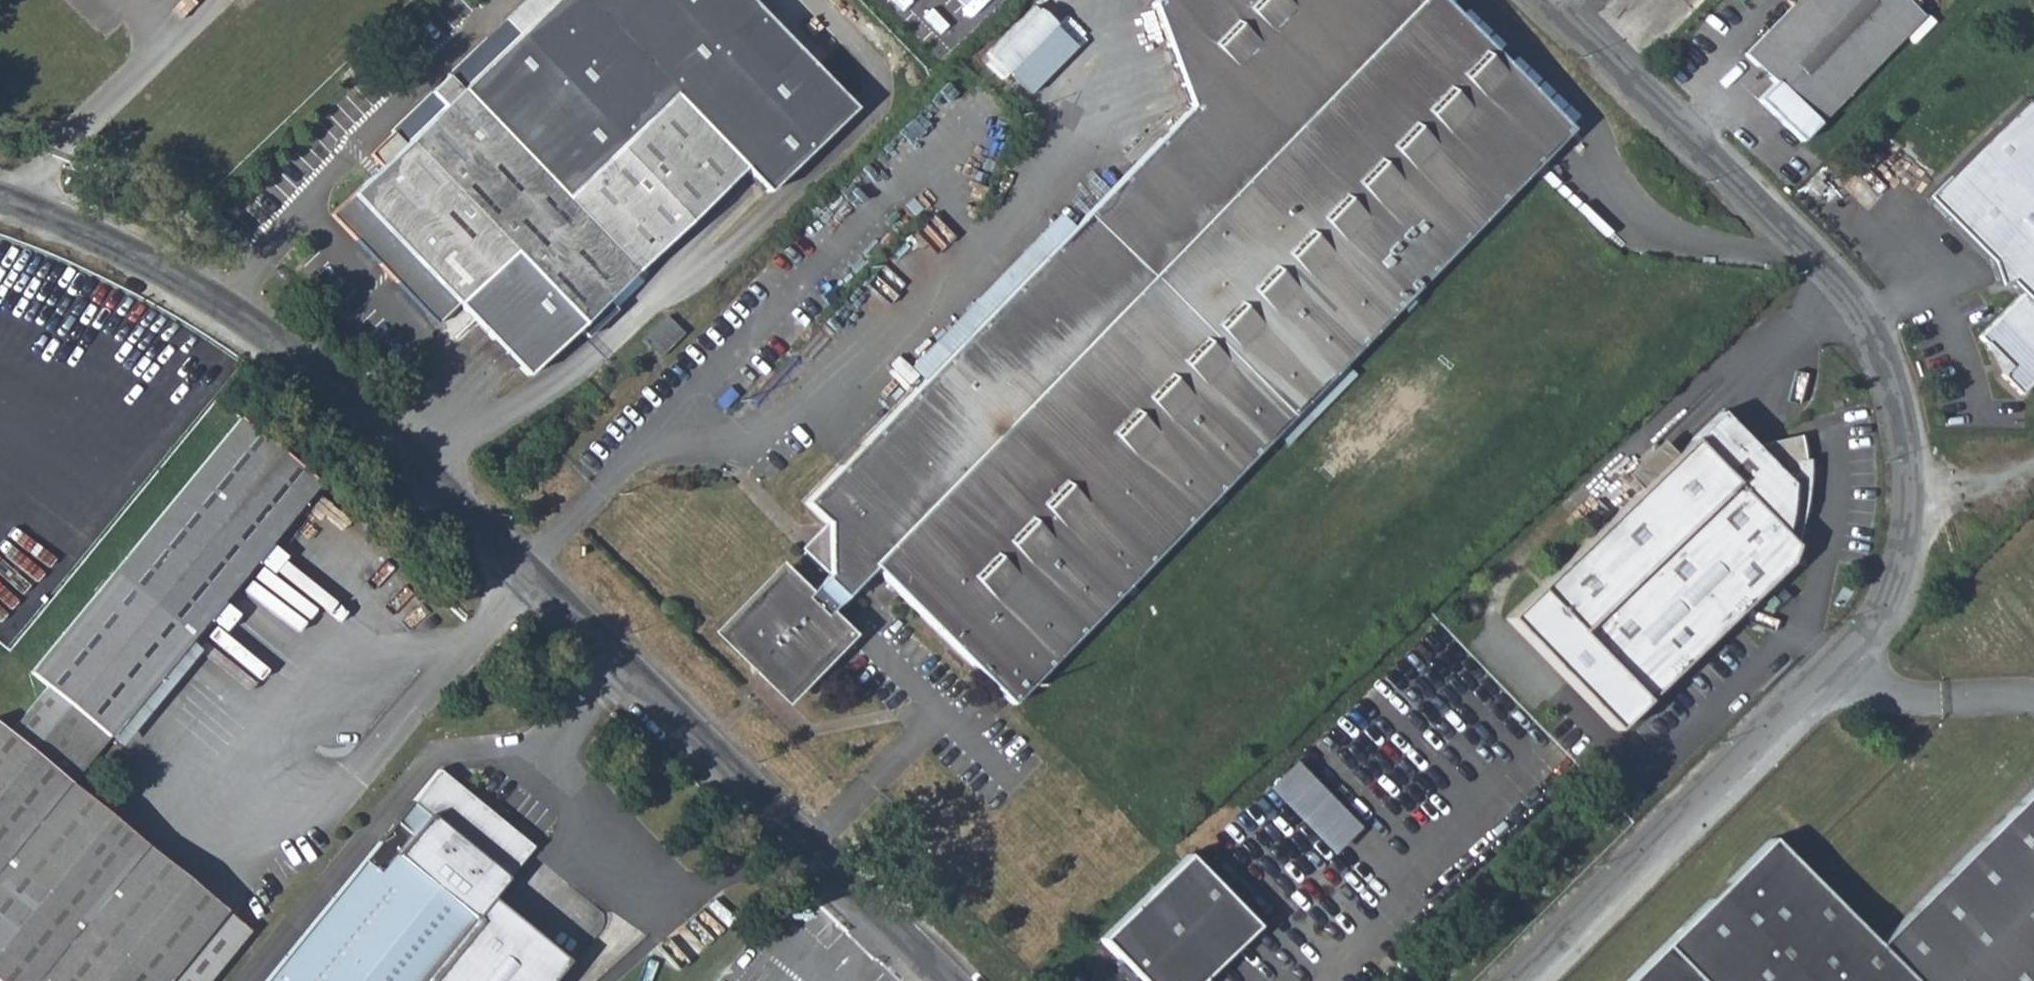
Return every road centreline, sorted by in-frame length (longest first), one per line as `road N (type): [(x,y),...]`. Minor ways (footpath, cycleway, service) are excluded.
road 1 (unclassified): [(1546,0),(1863,316),(1895,372),(1913,517),(1886,606),(1860,639),(1513,980)]
road 2 (unclassified): [(944,980),(344,402),(209,296),(0,202)]

